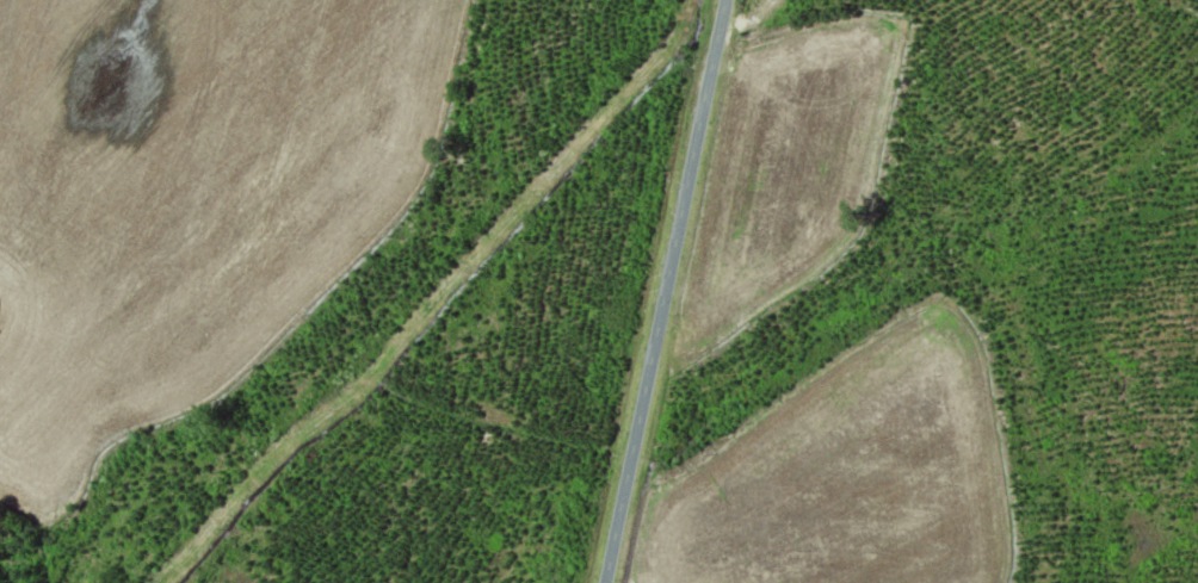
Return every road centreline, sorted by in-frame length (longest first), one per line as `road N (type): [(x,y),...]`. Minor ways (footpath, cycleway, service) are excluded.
road 1 (residential): [(604,582),(726,0)]

